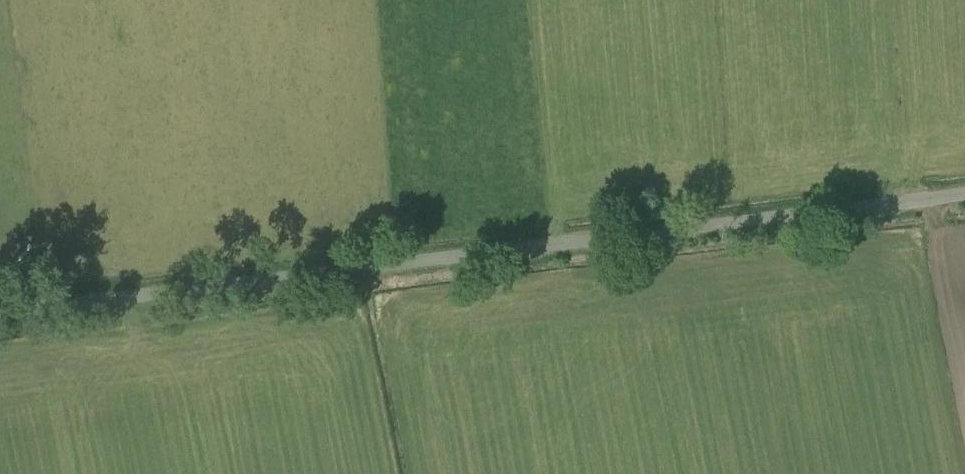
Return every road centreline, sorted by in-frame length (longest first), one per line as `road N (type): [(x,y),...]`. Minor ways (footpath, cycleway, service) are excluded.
road 1 (unclassified): [(0,314),(964,195)]

